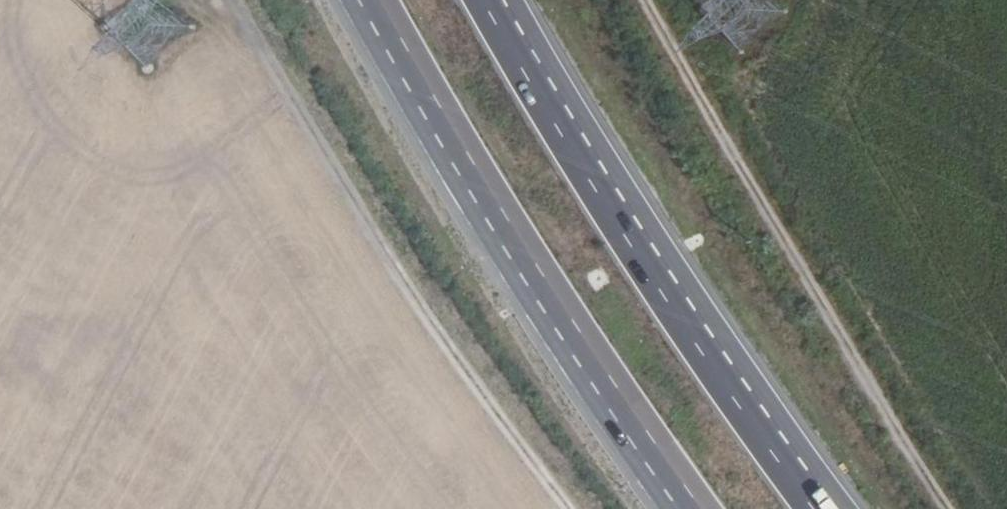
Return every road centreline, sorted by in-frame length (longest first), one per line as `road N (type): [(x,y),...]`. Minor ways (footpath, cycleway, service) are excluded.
road 1 (track): [(571,508),(521,448),(239,0)]
road 2 (motorway): [(370,0),(498,216),(638,430),(701,508)]
road 3 (motorway): [(827,508),(718,372),(625,227),(502,0)]
road 4 (track): [(644,0),(939,508)]

